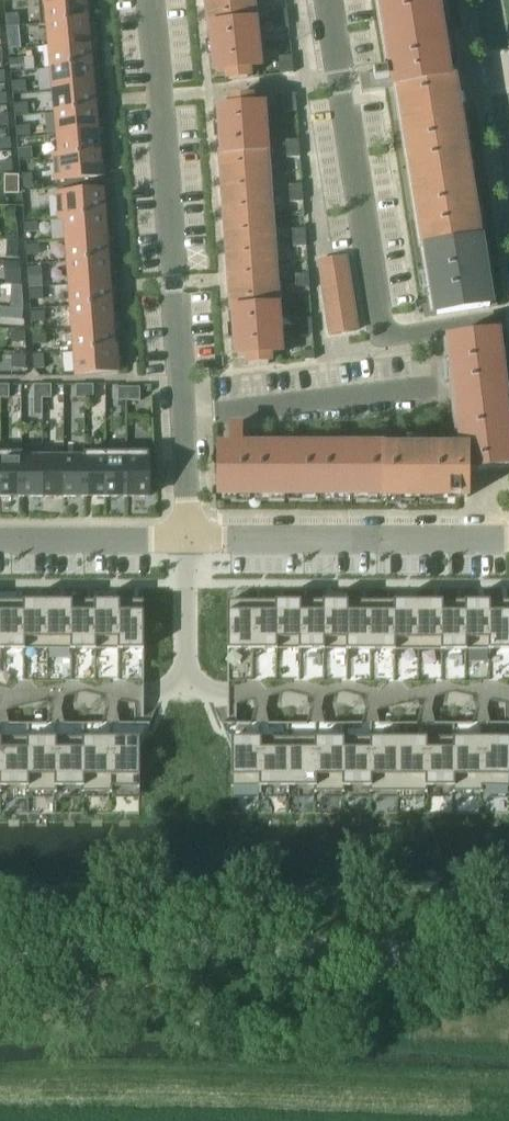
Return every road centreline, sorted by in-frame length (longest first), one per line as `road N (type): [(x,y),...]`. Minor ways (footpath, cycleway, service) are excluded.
road 1 (residential): [(149,0),(175,287),(185,538)]
road 2 (unclassified): [(0,957),(173,947),(508,952)]
road 3 (residential): [(185,538),(508,540)]
road 4 (residential): [(0,539),(185,538)]
road 5 (residential): [(508,135),(487,0)]

